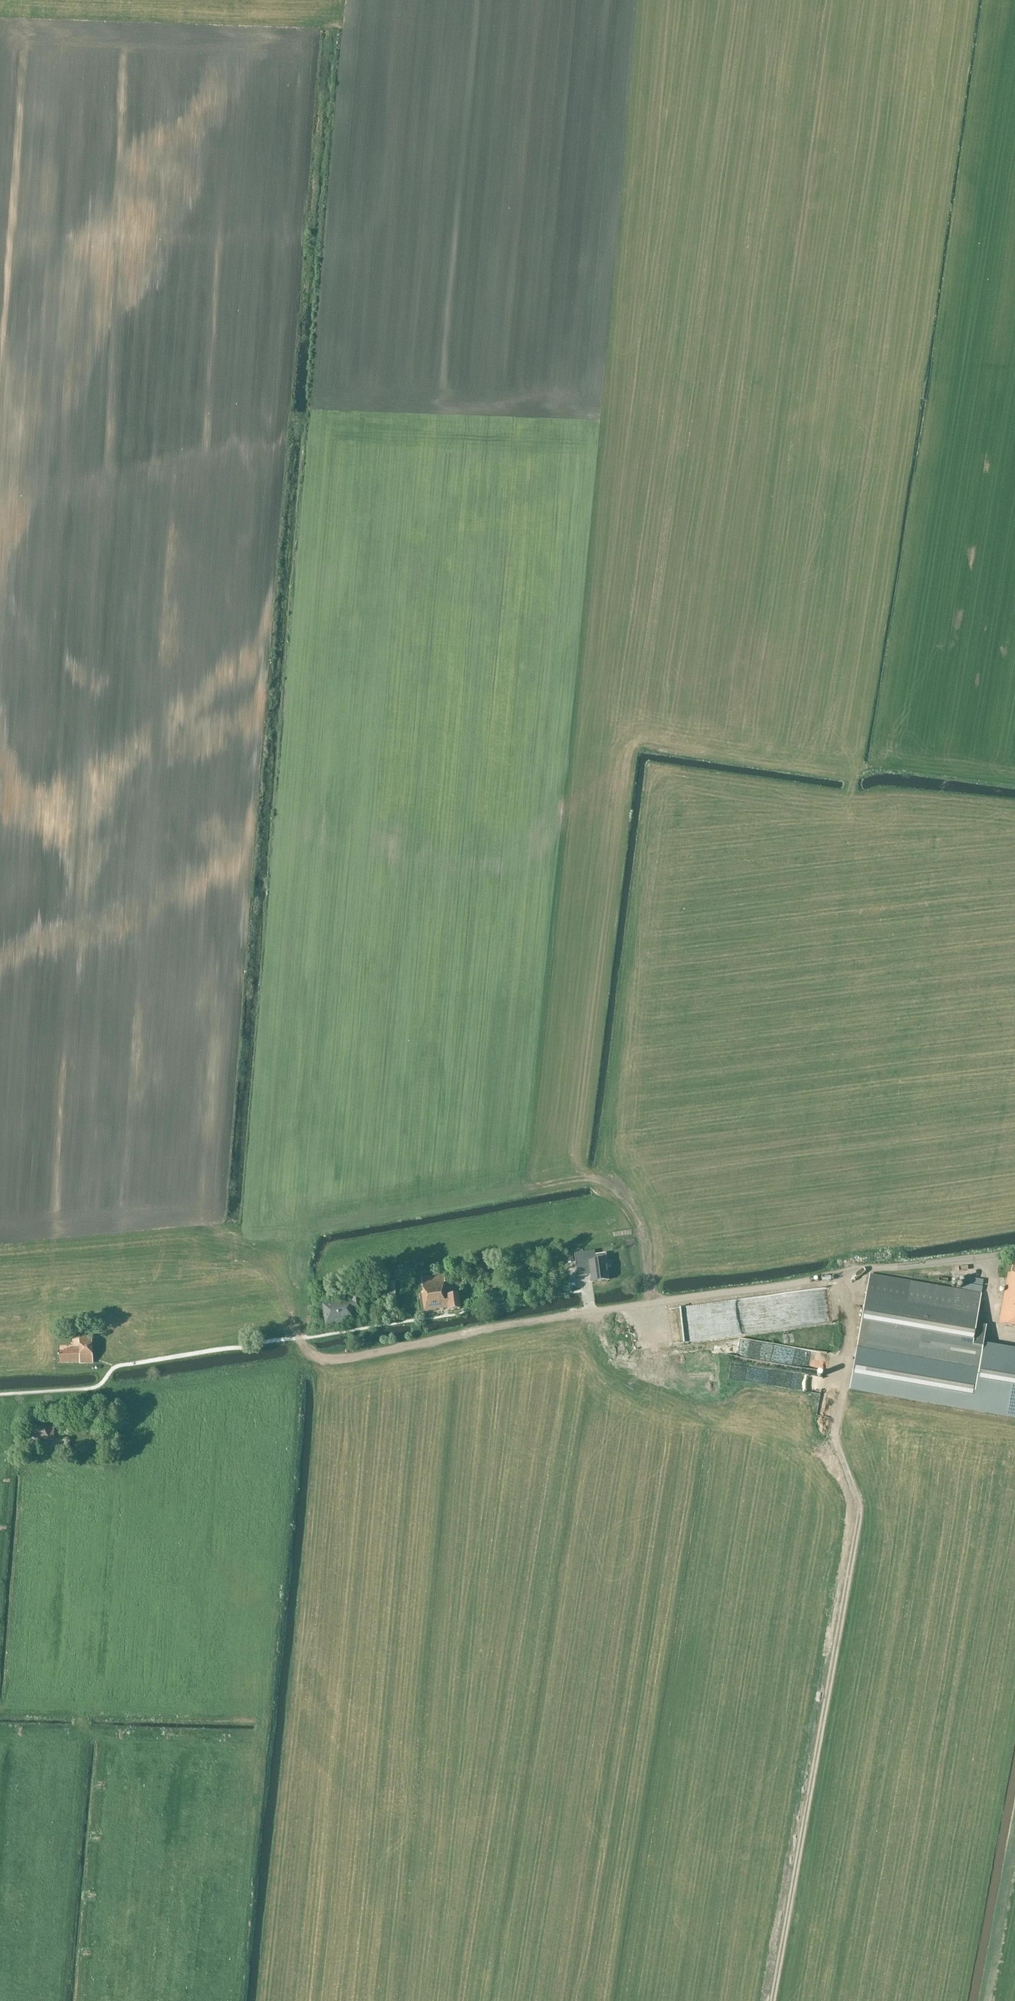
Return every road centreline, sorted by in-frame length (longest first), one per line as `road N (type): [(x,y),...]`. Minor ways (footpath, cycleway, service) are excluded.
road 1 (unclassified): [(589,1314),(1014,1255)]

